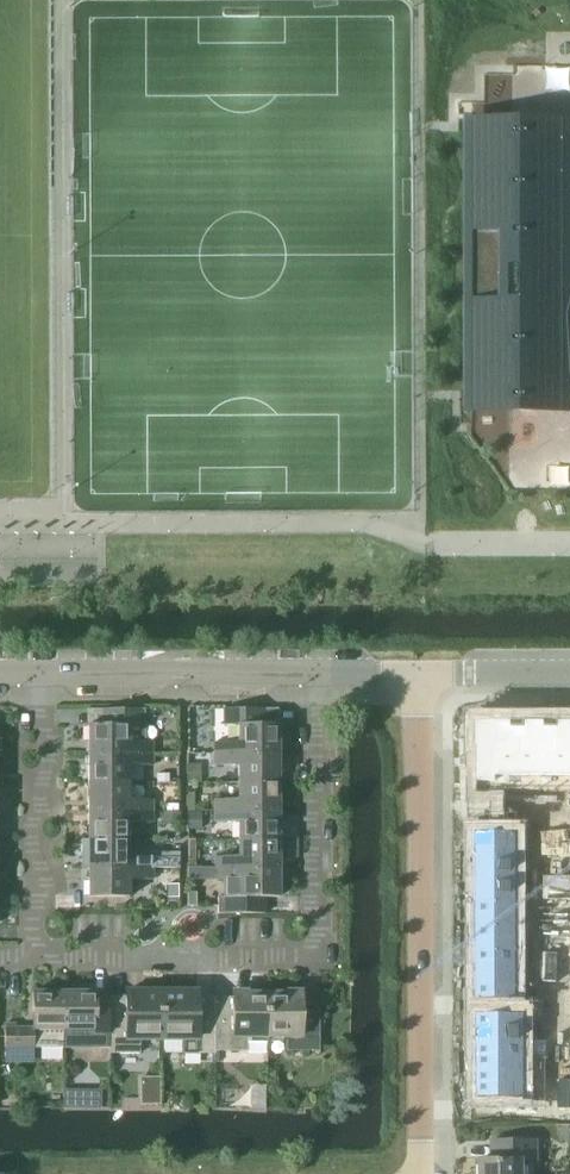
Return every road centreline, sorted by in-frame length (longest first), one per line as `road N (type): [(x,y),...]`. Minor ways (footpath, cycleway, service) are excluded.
road 1 (residential): [(316,673),(316,954),(41,960)]
road 2 (residential): [(420,1173),(418,673)]
road 3 (residential): [(41,960),(42,674)]
road 4 (residential): [(42,674),(316,673)]
road 5 (residential): [(569,673),(418,673)]

